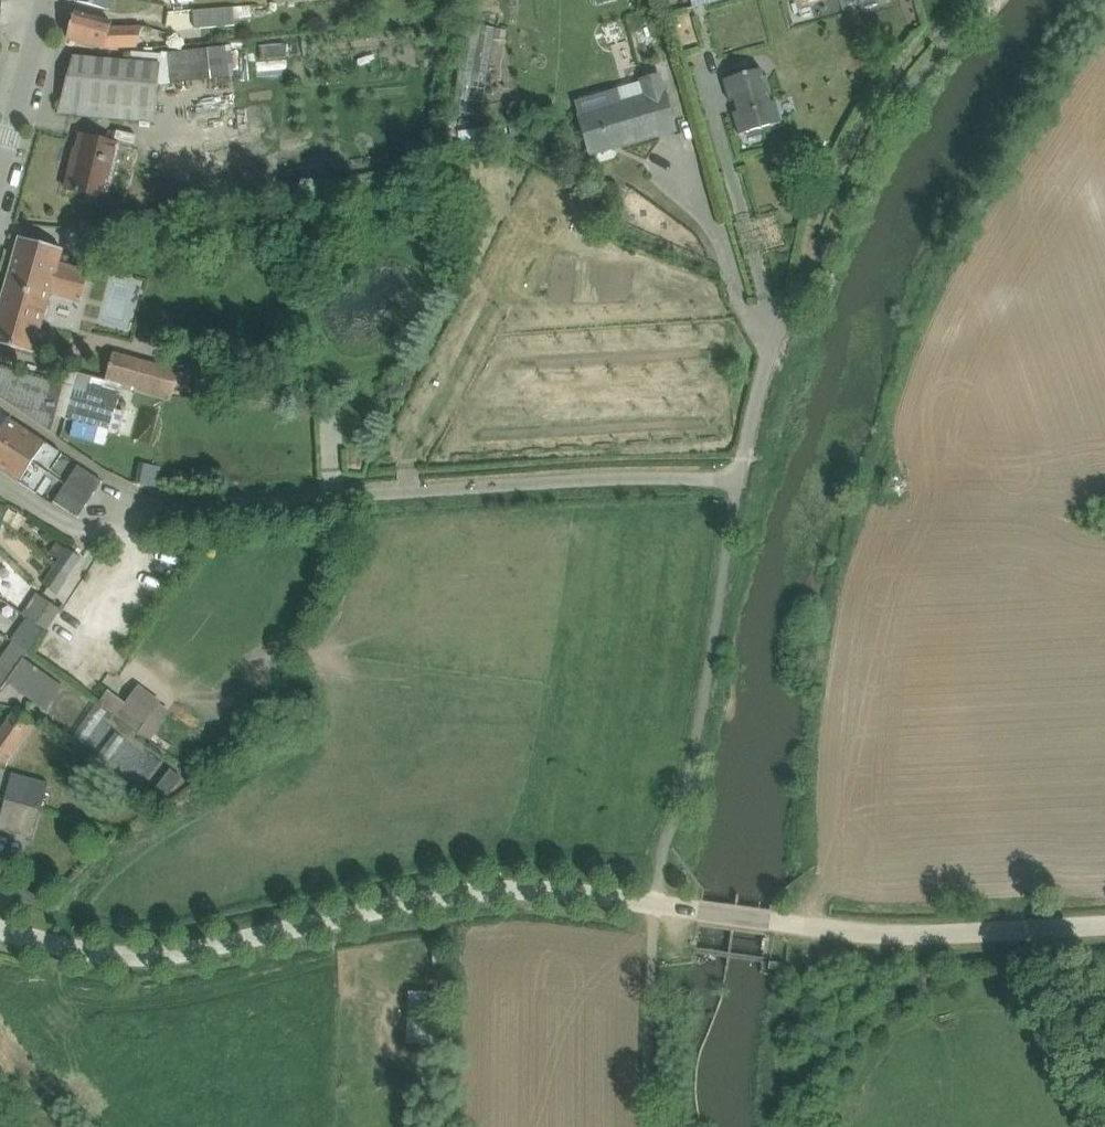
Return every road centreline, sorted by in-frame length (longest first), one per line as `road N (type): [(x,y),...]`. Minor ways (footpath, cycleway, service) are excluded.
road 1 (unclassified): [(0,484),(85,533),(168,513),(369,497),(742,481)]
road 2 (unclassified): [(656,913),(548,897),(493,899),(201,954),(140,958),(94,957),(0,930)]
road 3 (unclassified): [(656,913),(804,934),(977,943),(1104,936)]
road 4 (unclassified): [(839,242),(770,390),(742,481)]
road 5 (tertiary): [(39,0),(0,141)]
road 6 (track): [(1049,939),(1104,1074)]

